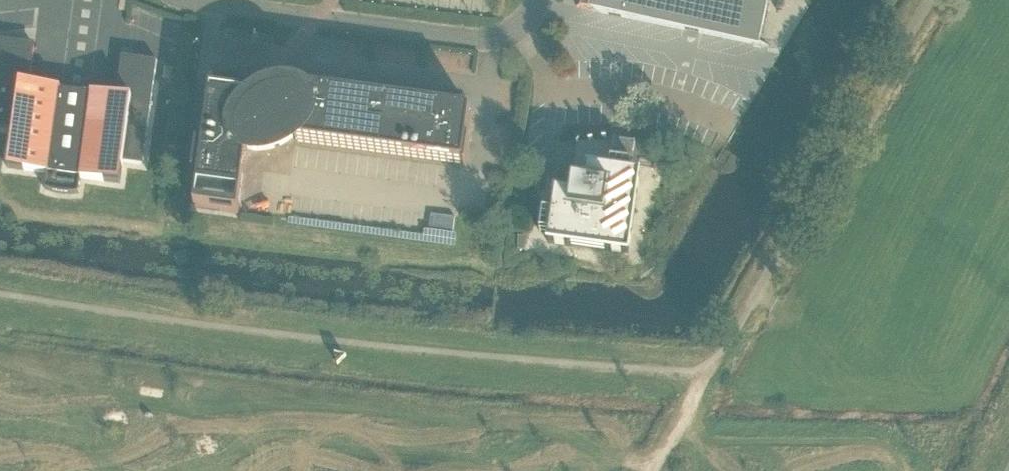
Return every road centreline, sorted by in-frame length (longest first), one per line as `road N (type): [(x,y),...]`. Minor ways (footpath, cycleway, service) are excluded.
road 1 (unclassified): [(195,0),(478,39),(518,27),(538,0)]

